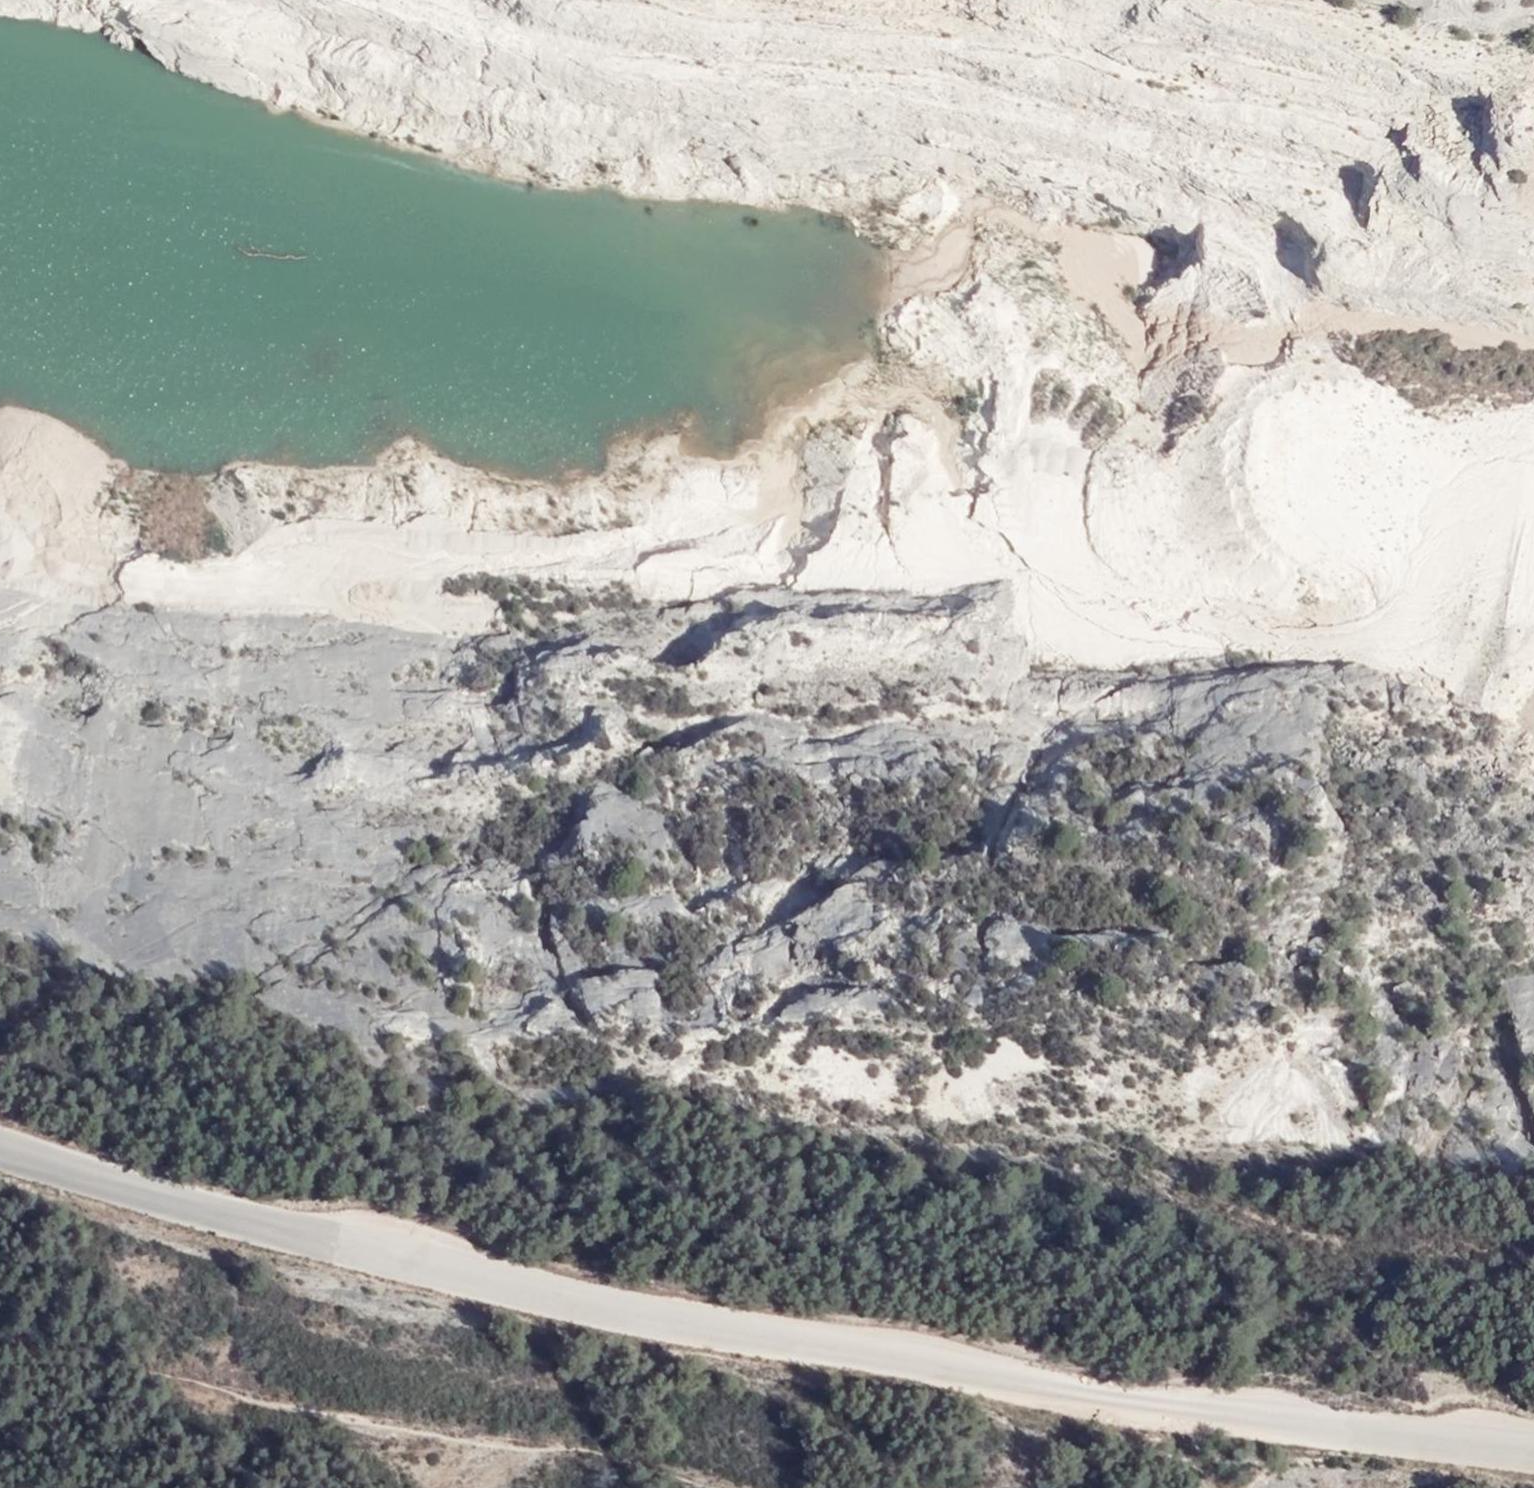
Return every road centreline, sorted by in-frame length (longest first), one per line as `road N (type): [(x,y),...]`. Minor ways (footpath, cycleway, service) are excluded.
road 1 (unclassified): [(1533,1447),(844,1355),(319,1242),(0,1145)]

